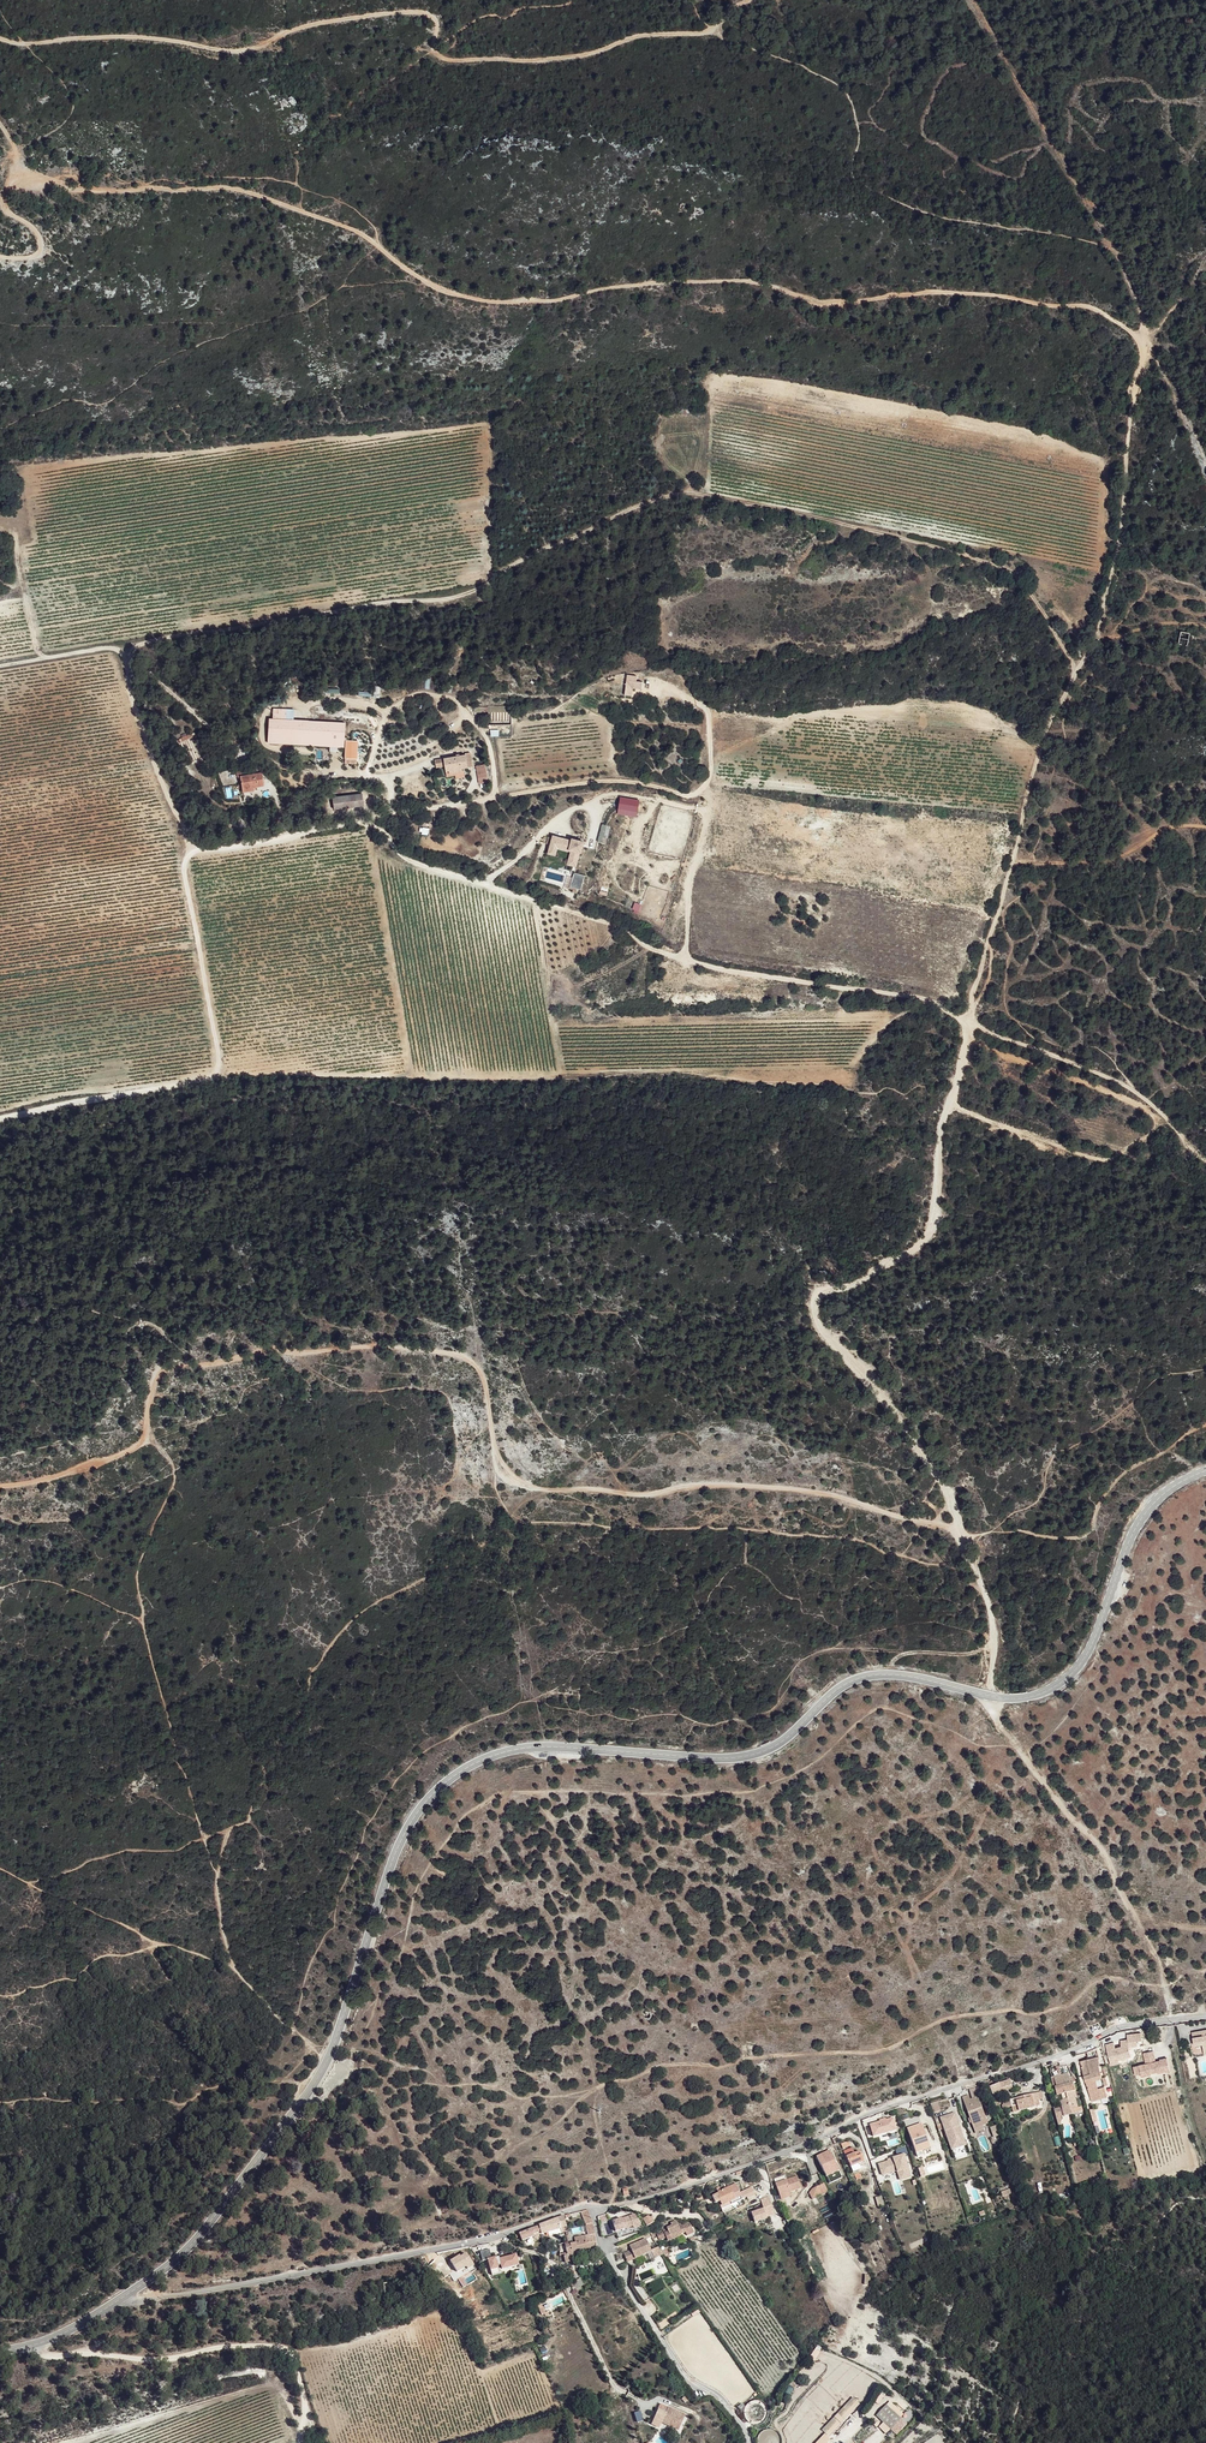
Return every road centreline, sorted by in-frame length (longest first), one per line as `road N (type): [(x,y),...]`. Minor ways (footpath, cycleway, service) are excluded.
road 1 (secondary): [(130,2293),(202,2234),(293,2118),(340,2034),(399,1848),(423,1806),(458,1772),(543,1747),(726,1759),(772,1750),(864,1677),(923,1677),(990,1697),(1024,1699),(1052,1689),(1078,1672),(1095,1643),(1138,1518),(1165,1491),(1205,1471)]
road 2 (track): [(990,1697),(991,1614),(947,1485),(825,1332),(817,1297),(850,1289),(927,1241),(937,1219),(947,1123),(969,1021),(1046,736),(1099,637),(1125,543),(1147,344)]
road 3 (track): [(0,255),(22,259),(45,252),(43,235),(6,203),(9,188),(30,174),(92,191),(225,187),(360,231),(427,283),(467,297),(549,301),(691,282),(755,281),(838,303),(1008,295),(1088,307),(1147,344)]
road 4 (track): [(0,662),(102,646),(125,650),(237,614),(478,596),(529,557),(665,494),(690,491),(915,538),(1010,570),(1048,612),(1080,670)]
road 5 (residential): [(1205,2015),(1111,2033),(865,2113),(671,2189),(488,2239),(160,2297),(130,2293)]
road 6 (track): [(0,1485),(51,1477),(133,1447),(145,1439),(158,1379),(173,1367),(254,1350),(313,1355),(377,1346),(463,1363),(484,1379),(491,1451),(499,1473),(514,1483),(643,1493),(691,1483),(777,1485),(893,1514),(956,1516)]
road 7 (track): [(382,817),(407,858),(615,926),(672,957),(932,1001),(1139,1093),(1205,1161)]
road 8 (track): [(754,0),(710,33),(642,35),(597,54),(537,60),(439,56),(437,16),(414,12),(311,25),(236,52),(138,38),(21,45),(0,37)]
road 9 (track): [(0,1113),(210,1077),(219,1069),(188,840),(127,675),(125,650)]
road 10 (track): [(188,840),(247,842),(617,780),(685,794)]
road 11 (track): [(1147,344),(1135,280),(976,0)]
road 12 (track): [(990,1697),(993,1719),(1111,1866),(1145,1933),(1172,2019)]
road 13 (residential): [(39,2345),(156,2360),(253,2345),(288,2348),(314,2411),(306,2442)]
road 14 (track): [(964,1541),(1019,1531),(1085,1536),(1122,1476),(1205,1426)]
road 15 (track): [(63,2442),(256,2385),(282,2389),(304,2434)]
road 16 (track): [(488,2239),(536,2252),(571,2277),(615,2384),(650,2406)]
road 17 (track): [(1205,470),(1146,319)]
road 18 (track): [(0,2399),(156,2360)]

